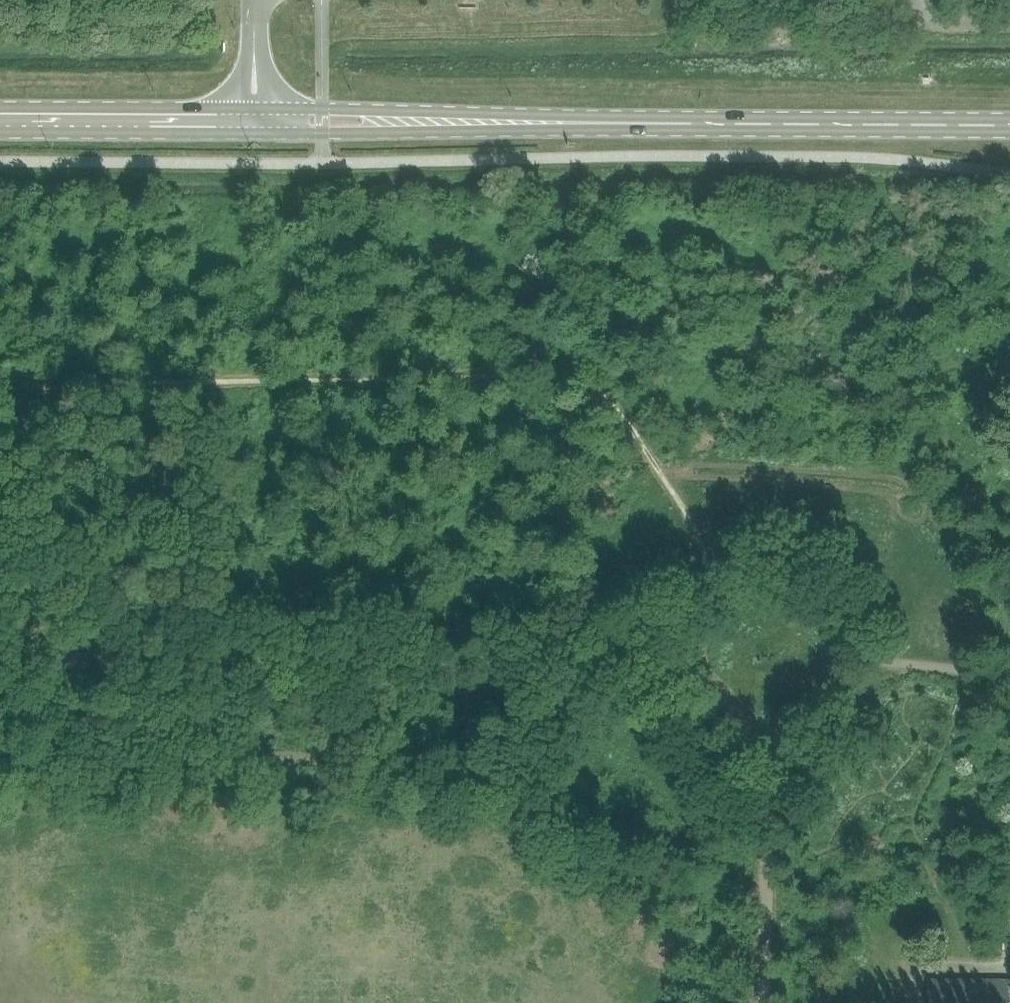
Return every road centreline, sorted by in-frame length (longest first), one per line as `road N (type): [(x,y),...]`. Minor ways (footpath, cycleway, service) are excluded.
road 1 (primary): [(1009,126),(572,123)]
road 2 (unclassified): [(766,735),(808,717),(839,676),(841,648),(822,611),(778,588),(737,595),(708,619),(694,661)]
road 3 (primary): [(254,121),(276,133),(362,133),(560,129),(572,123)]
road 4 (primary): [(572,123),(321,108),(276,109),(254,121)]
road 5 (unclassified): [(763,1002),(766,735)]
road 6 (primary): [(0,120),(254,121)]
road 7 (unclassified): [(254,121),(253,0)]

